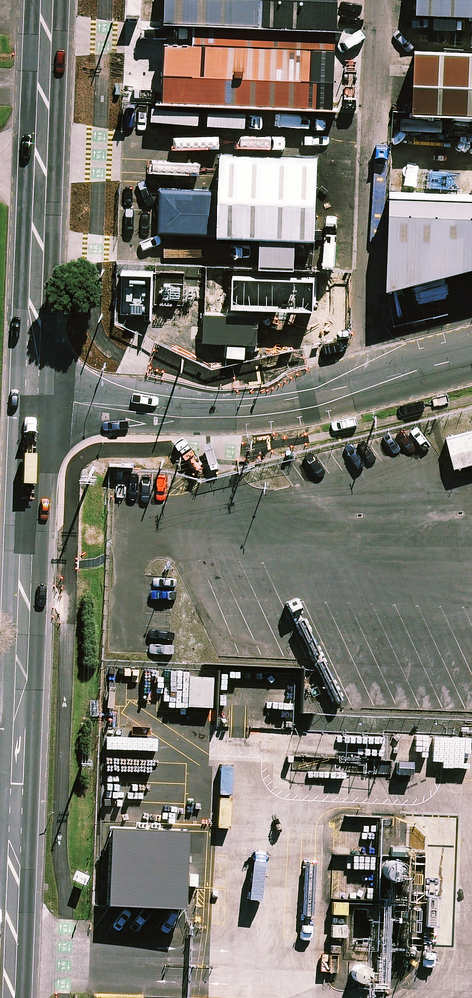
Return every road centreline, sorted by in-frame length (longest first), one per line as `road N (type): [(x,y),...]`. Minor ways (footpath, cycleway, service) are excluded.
road 1 (residential): [(31,400),(170,415),(259,411),(471,357)]
road 2 (secondary): [(16,813),(31,400)]
road 3 (secondary): [(31,400),(46,0)]
road 4 (secondary): [(9,997),(16,813)]

